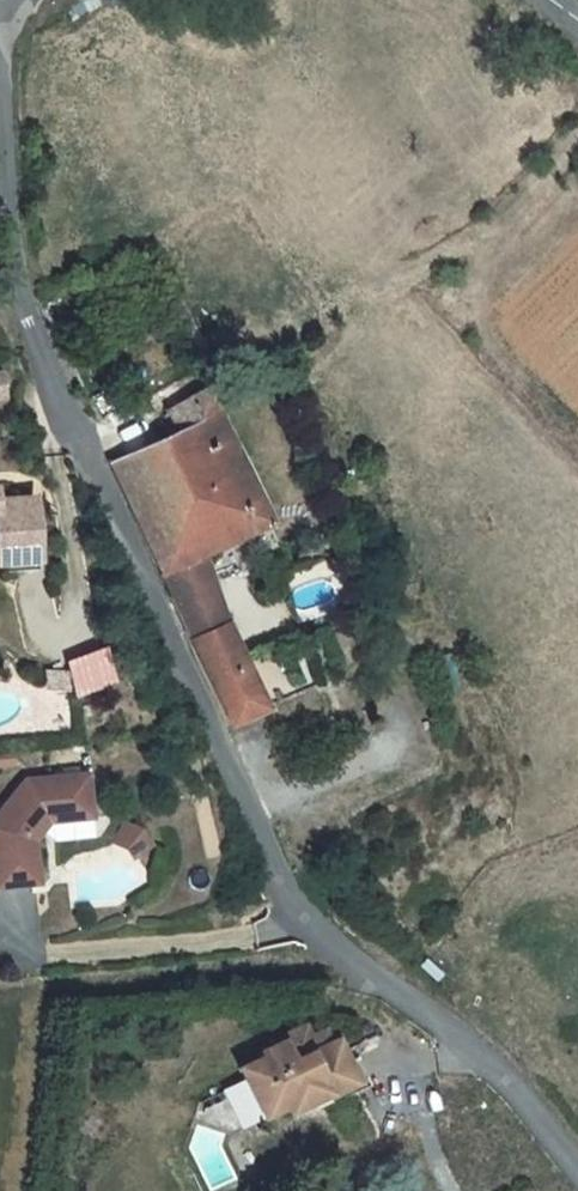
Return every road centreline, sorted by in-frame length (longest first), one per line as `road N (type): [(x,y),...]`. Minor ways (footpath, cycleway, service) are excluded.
road 1 (residential): [(0,126),(23,315),(297,908),(518,1080),(577,1160)]

